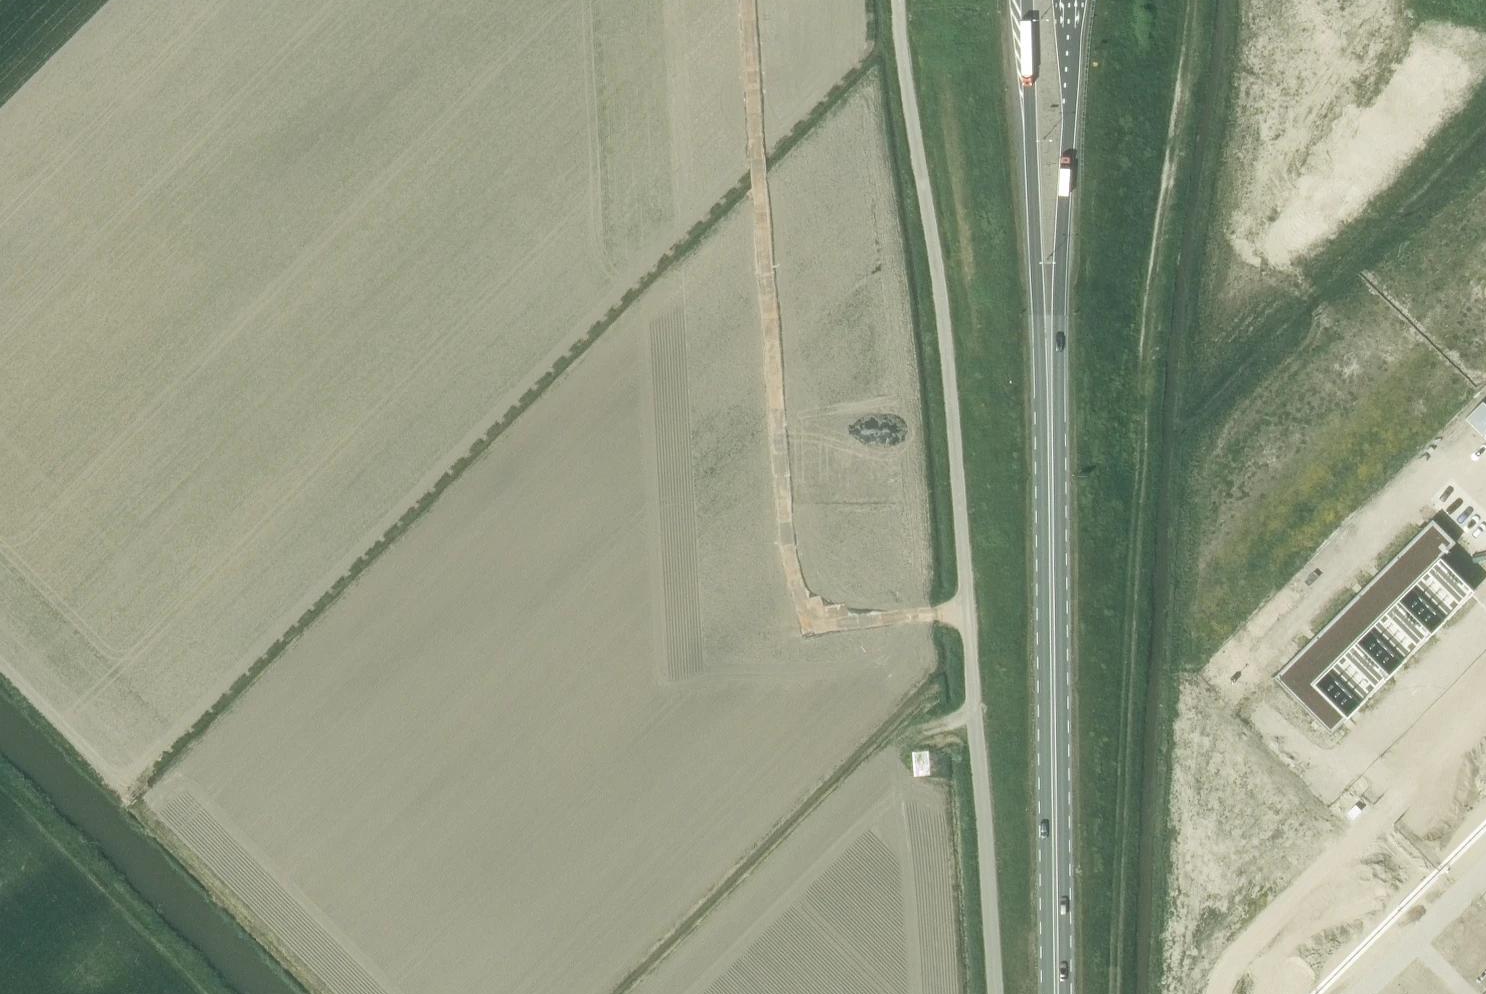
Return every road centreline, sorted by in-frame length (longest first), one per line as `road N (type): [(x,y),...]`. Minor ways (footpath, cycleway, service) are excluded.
road 1 (primary): [(1056,993),(1048,354)]
road 2 (primary): [(1048,354),(1069,133),(1069,0)]
road 3 (primary): [(1027,0),(1036,257),(1048,354)]

